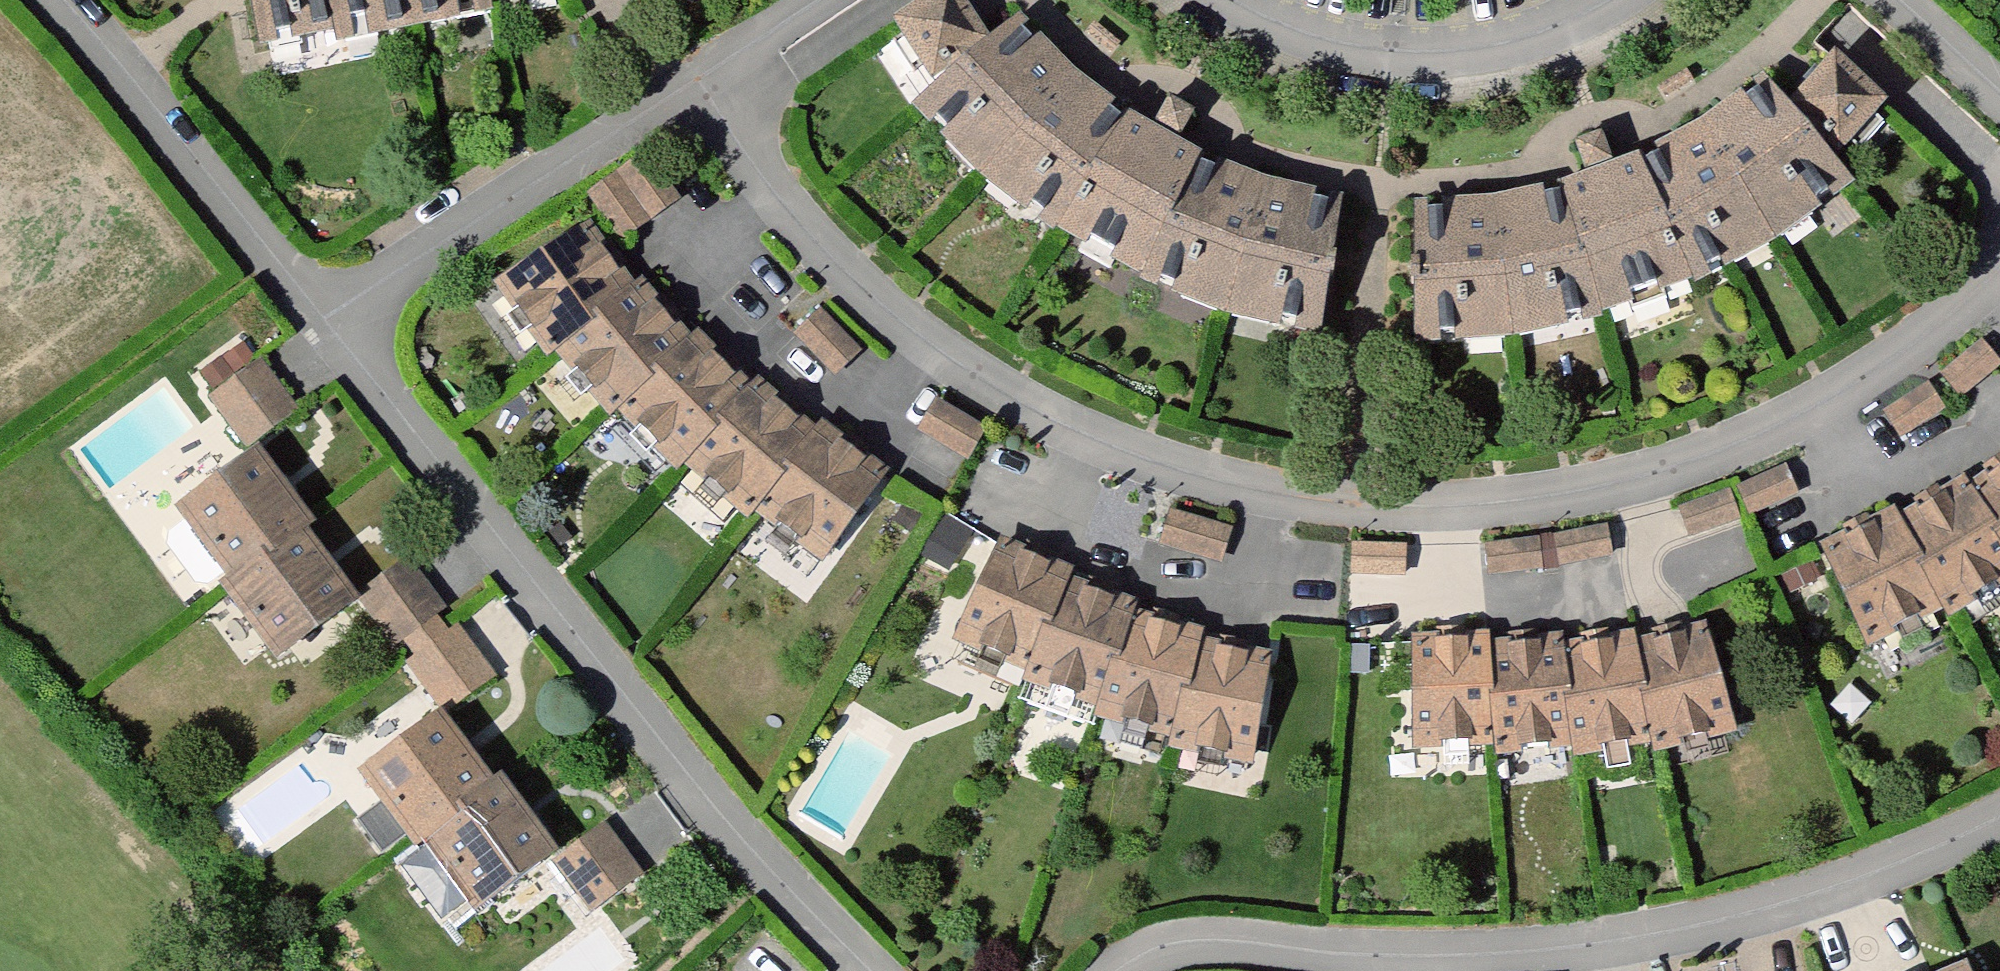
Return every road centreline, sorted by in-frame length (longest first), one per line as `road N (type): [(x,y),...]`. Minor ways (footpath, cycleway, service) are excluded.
road 1 (residential): [(1999,267),(1799,416),(1601,494),(1356,519),(1187,487),(984,398),(797,234),(688,89)]
road 2 (residential): [(1999,819),(1766,913),(1661,935),(1416,959),(1209,941),(1128,970)]
road 3 (residential): [(893,970),(770,855),(335,320)]
road 4 (residential): [(335,320),(688,89)]
road 5 (residential): [(335,320),(71,0)]
road 6 (residential): [(1611,0),(1571,29),(1457,55),(1310,33),(1243,0)]
road 7 (residential): [(1881,0),(1999,107)]
road 8 (residential): [(688,89),(818,0)]

